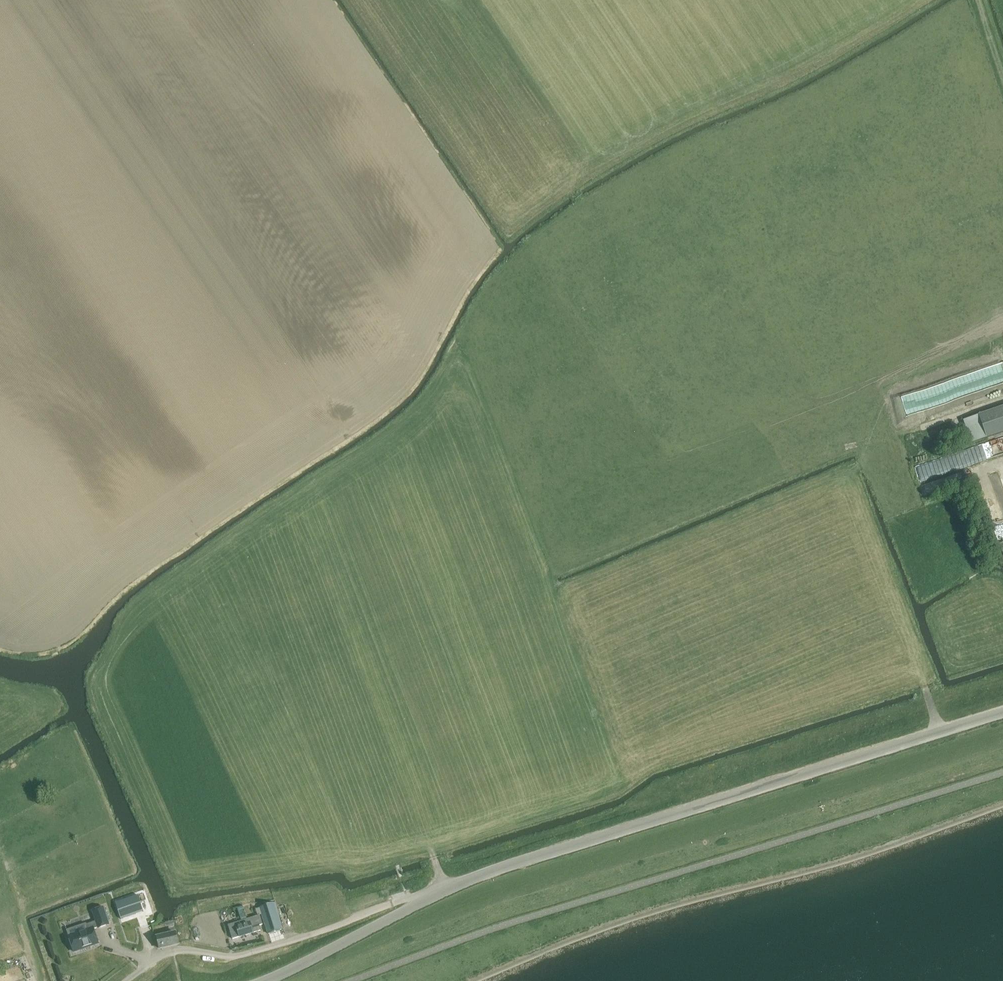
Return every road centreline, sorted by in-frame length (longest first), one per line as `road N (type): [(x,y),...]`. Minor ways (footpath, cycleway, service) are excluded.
road 1 (tertiary): [(270,980),(495,871),(1002,713)]

